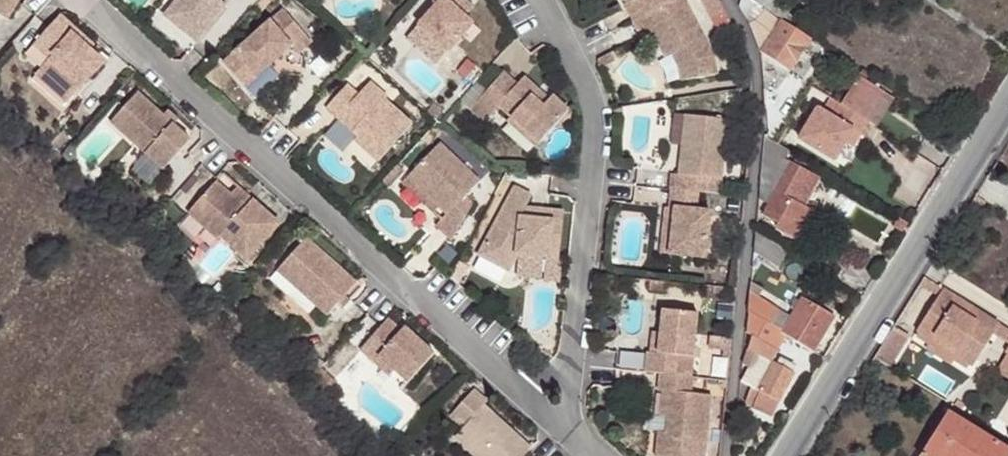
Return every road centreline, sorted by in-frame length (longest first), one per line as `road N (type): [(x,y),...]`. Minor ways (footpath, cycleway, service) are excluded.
road 1 (residential): [(788,455),(1007,114)]

